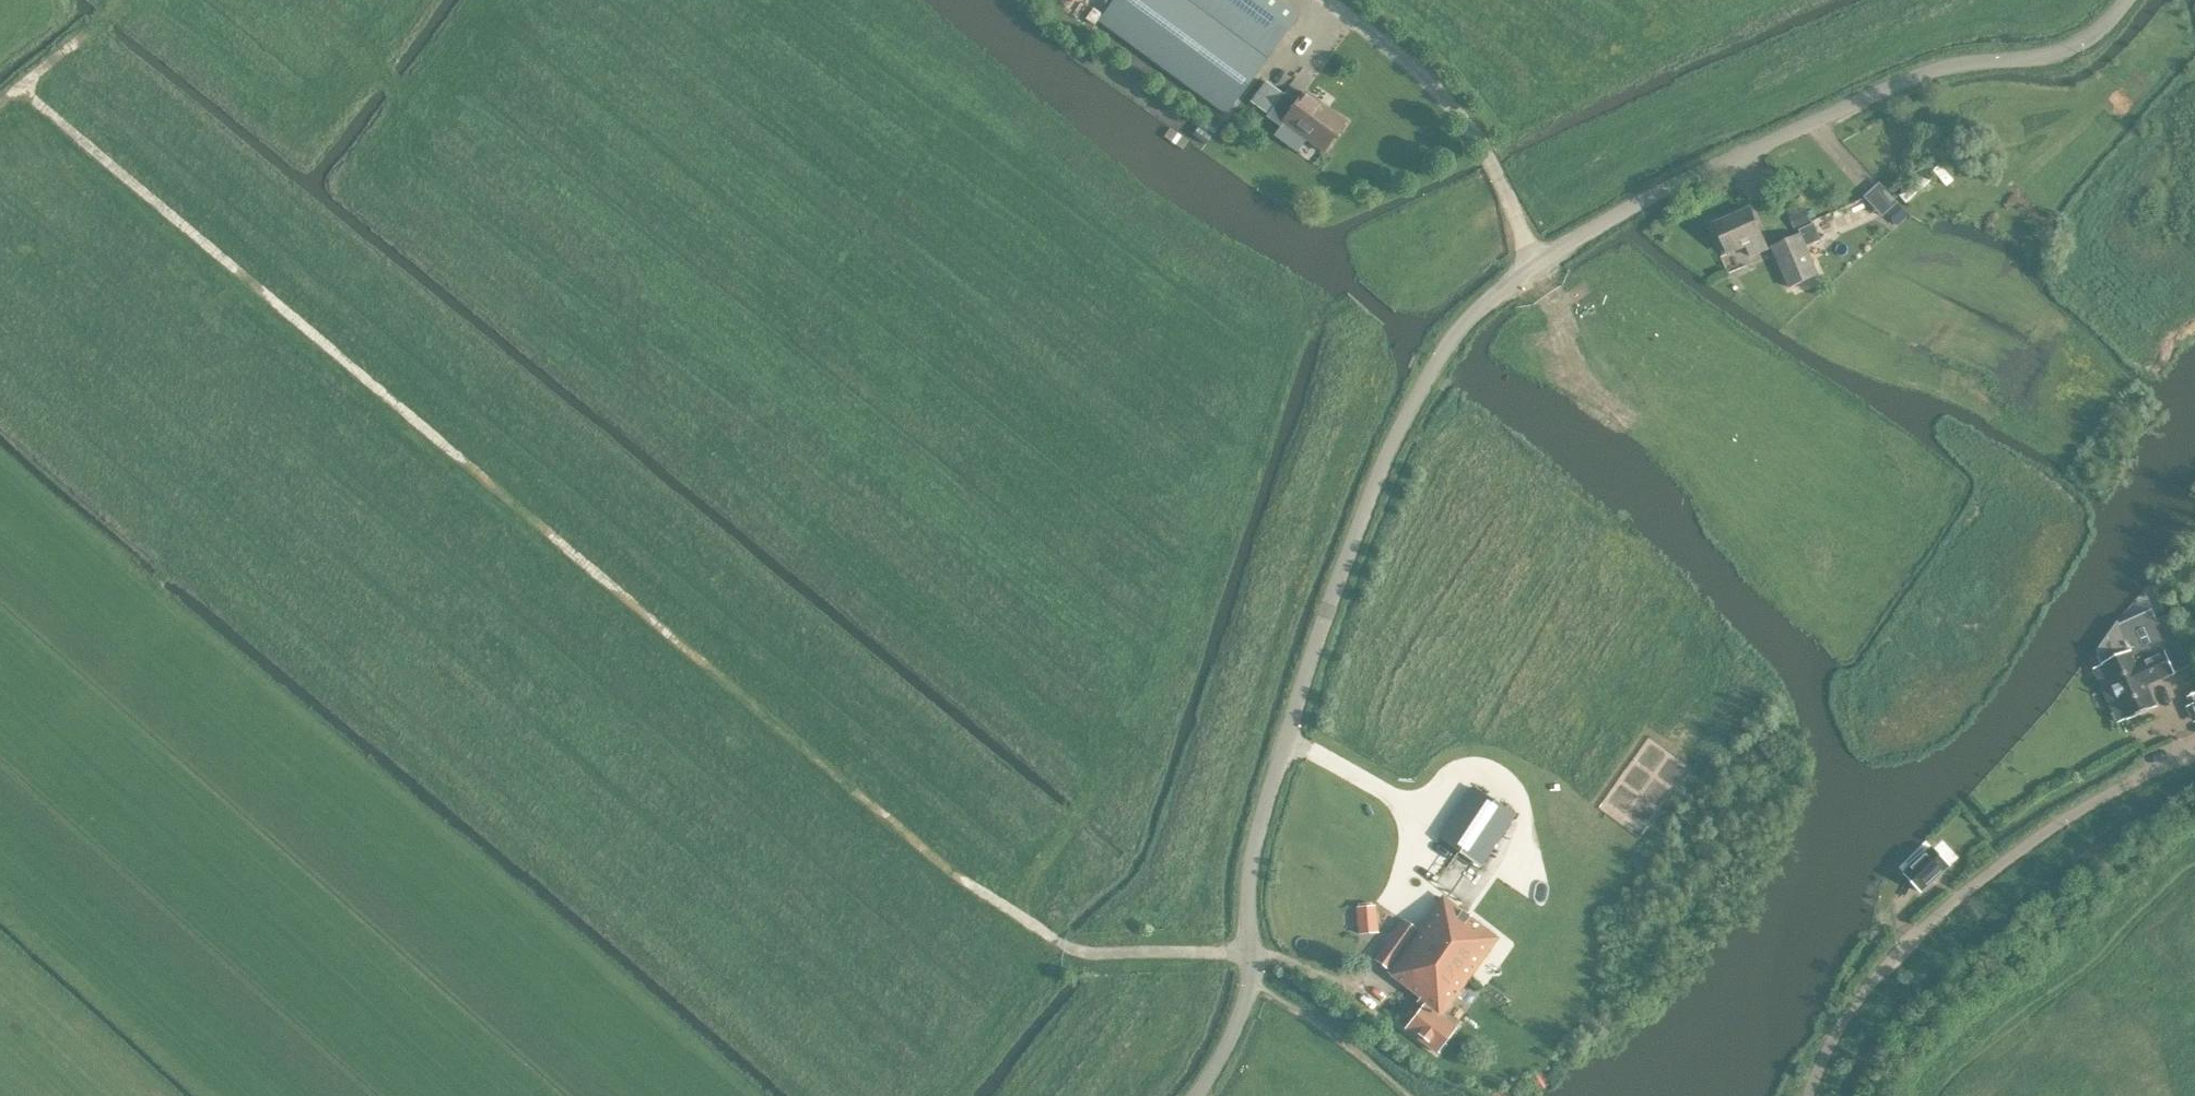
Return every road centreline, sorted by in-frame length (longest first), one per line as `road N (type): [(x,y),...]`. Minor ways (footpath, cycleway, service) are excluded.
road 1 (unclassified): [(1249,950),(1075,952),(975,887),(16,87)]
road 2 (unclassified): [(1249,950),(1248,861),(1314,643),(1397,429),(1475,309),(1604,219),(1692,174),(1943,67),(2042,57),(2082,41),(2125,0)]
road 3 (unclassified): [(1808,1095),(1850,1007),(1974,882),(2089,804),(2194,755)]
road 4 (track): [(1328,0),(1440,90),(1480,137),(1534,266)]
road 5 (unclassified): [(1192,1095),(1237,1021),(1249,950)]
road 6 (track): [(0,103),(120,4)]

